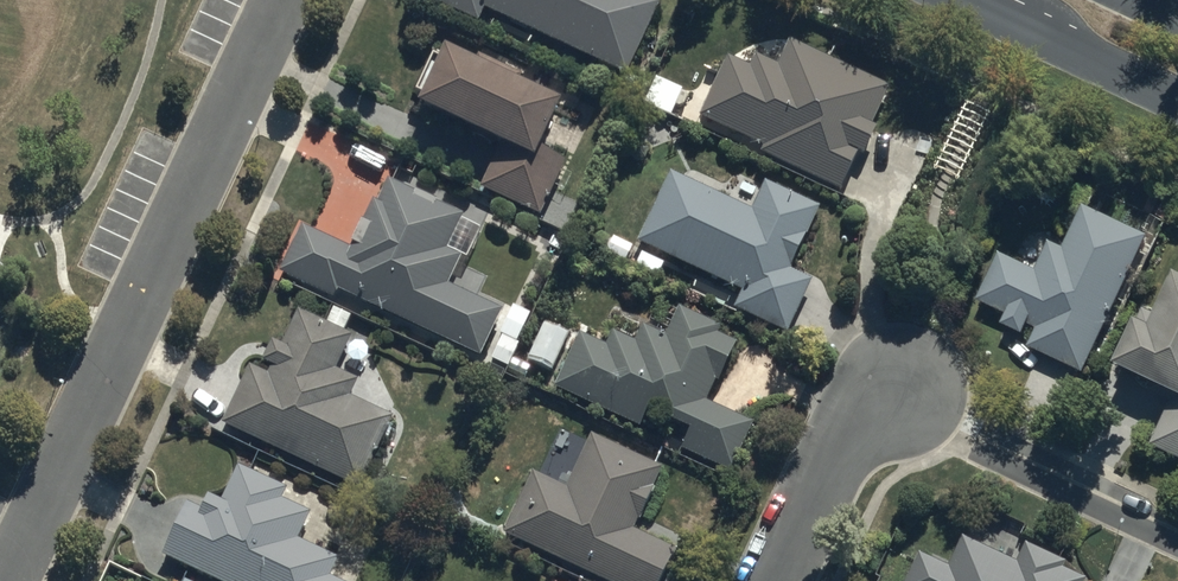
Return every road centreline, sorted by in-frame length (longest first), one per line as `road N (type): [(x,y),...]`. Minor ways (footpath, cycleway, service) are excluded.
road 1 (residential): [(4,580),(275,0)]
road 2 (residential): [(904,386),(959,440),(1177,544)]
road 3 (residential): [(776,580),(840,452),(904,386)]
road 4 (tertiary): [(1177,99),(969,0)]

